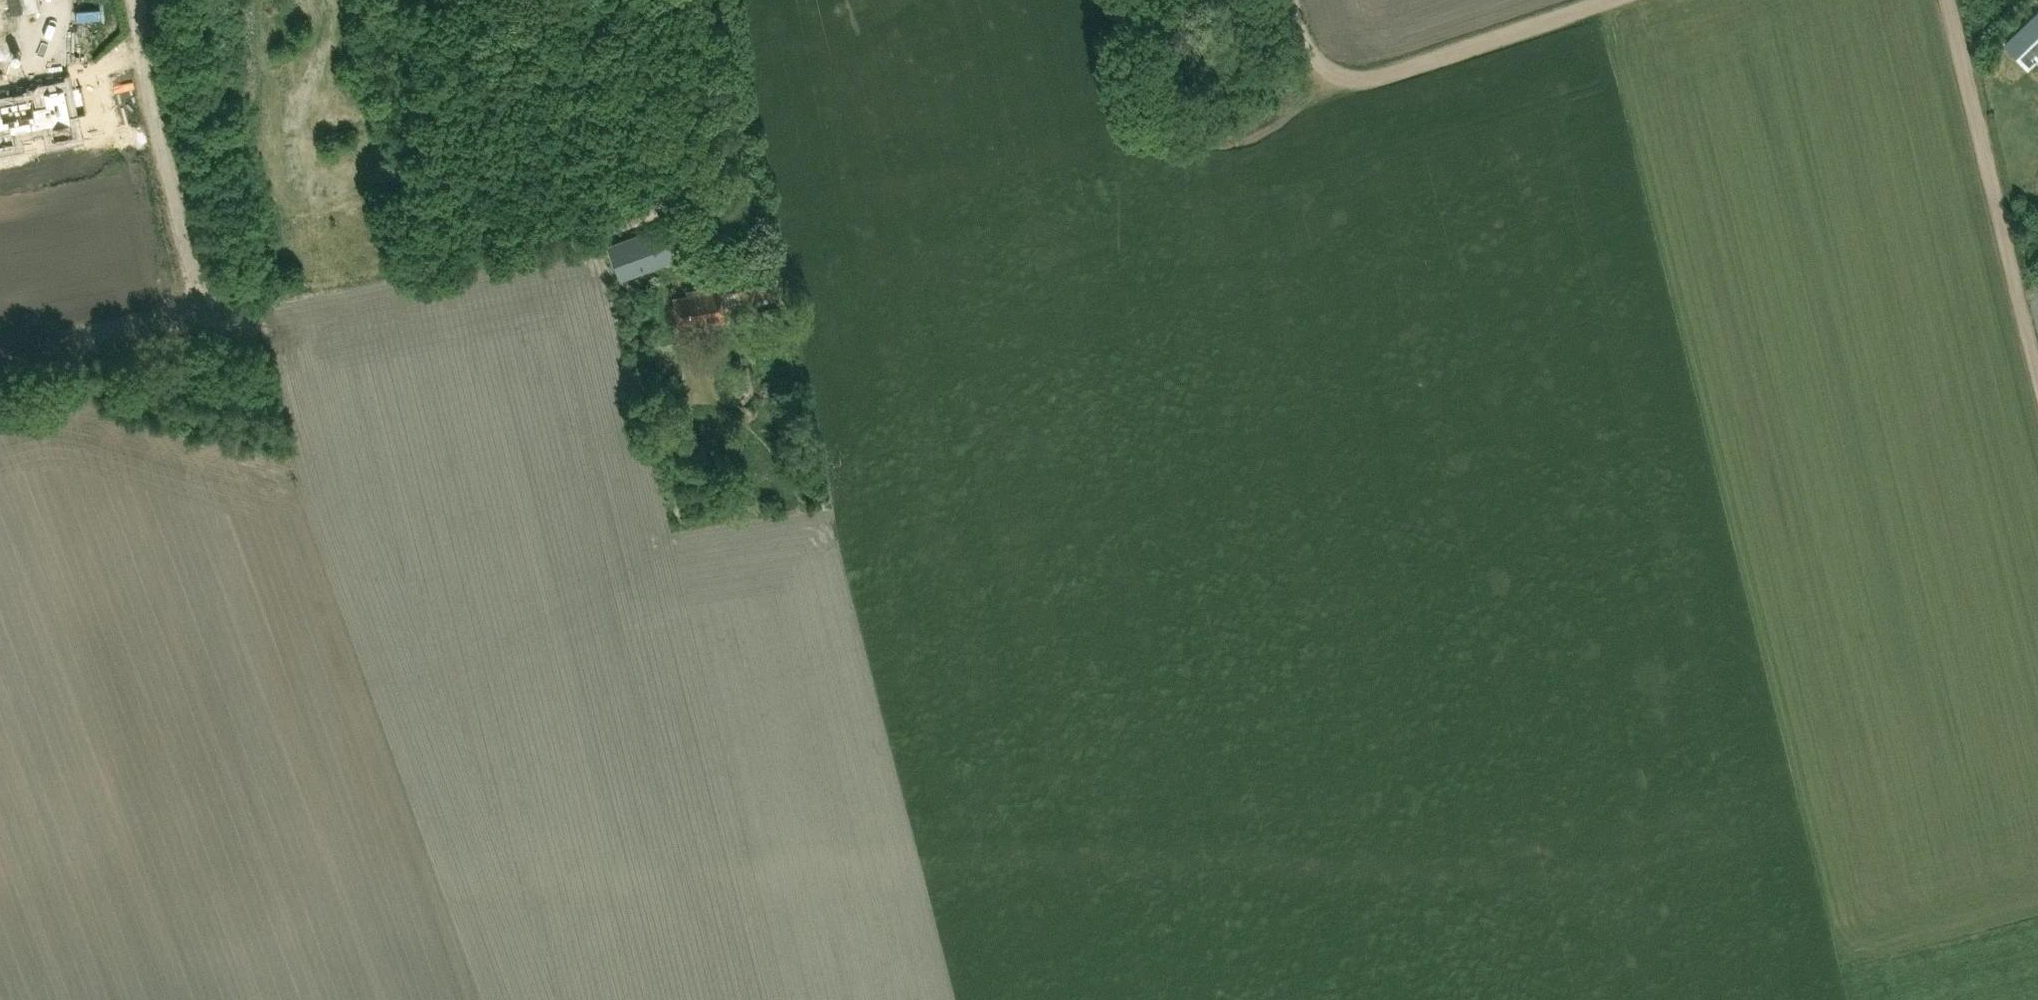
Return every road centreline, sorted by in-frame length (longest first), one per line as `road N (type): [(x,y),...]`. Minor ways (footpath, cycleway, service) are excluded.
road 1 (unclassified): [(1288,0),(1306,65),(1359,82),(1614,0)]

